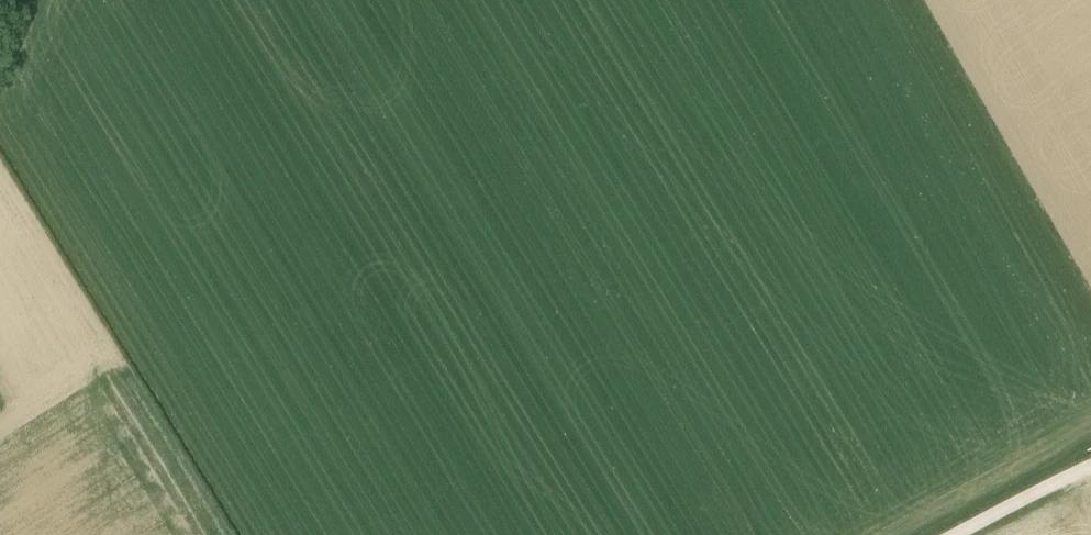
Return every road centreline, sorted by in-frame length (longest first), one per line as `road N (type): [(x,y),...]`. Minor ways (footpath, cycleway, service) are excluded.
road 1 (unclassified): [(955,534),(1090,466)]

